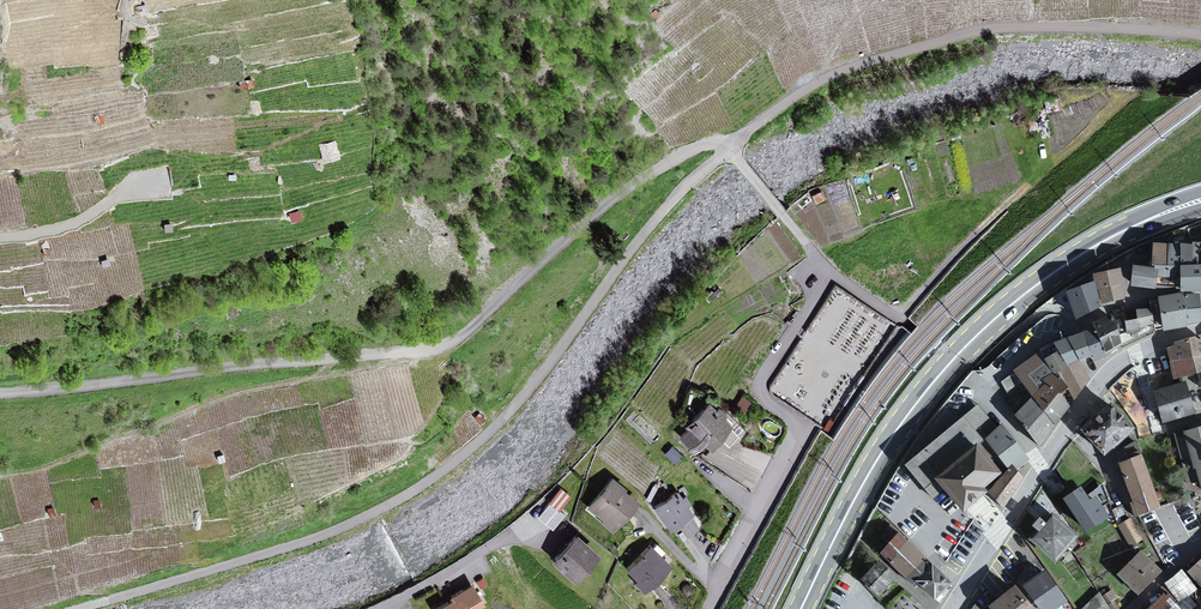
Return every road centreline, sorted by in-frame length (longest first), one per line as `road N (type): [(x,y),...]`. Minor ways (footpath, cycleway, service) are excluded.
road 1 (unclassified): [(728,149),(650,228),(502,421),(437,475),(318,538),(80,608)]
road 2 (unclassified): [(728,149),(698,147),(633,184),(440,347),(0,393)]
road 3 (primary): [(801,608),(876,461),(959,353),(1088,250),(1200,200)]
road 4 (unclassified): [(1200,36),(1076,27),(963,35),(828,77),(728,149)]
road 5 (residential): [(831,267),(764,385),(768,397),(811,425),(810,442),(718,608)]
road 6 (unclassified): [(831,267),(979,368),(1055,306),(1070,311),(1074,324)]
road 7 (residential): [(1042,465),(1108,370),(1135,351),(1200,327)]
road 8 (residential): [(1074,324),(1028,345),(983,385),(1042,465)]
road 9 (residential): [(953,608),(1042,465)]
road 10 (unclassified): [(0,238),(76,223),(146,183)]
road 11 (unclassified): [(728,149),(831,267)]

